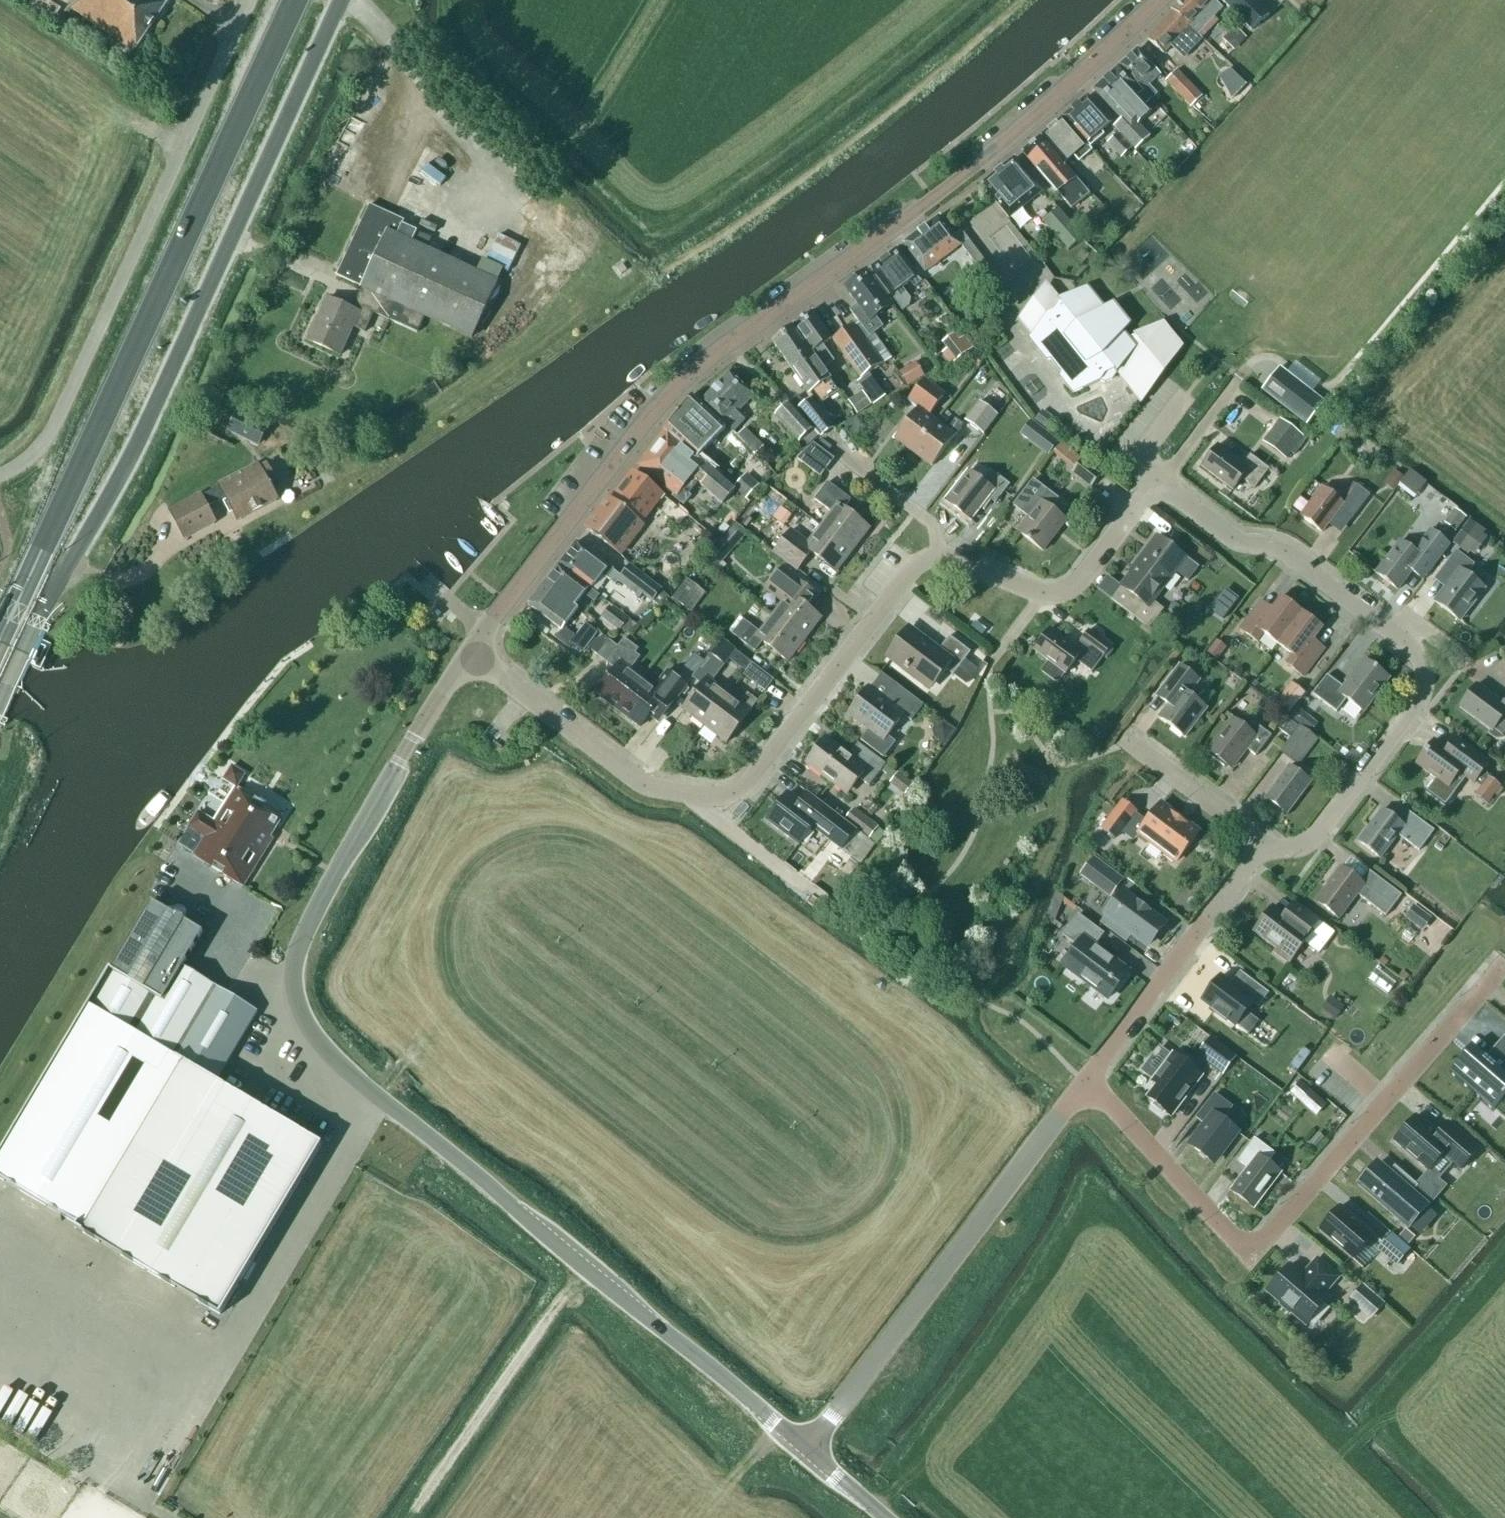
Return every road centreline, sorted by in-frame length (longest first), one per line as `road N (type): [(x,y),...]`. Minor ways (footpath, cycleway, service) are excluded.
road 1 (tertiary): [(806,1449),(352,1076),(304,1023),(294,991),(304,930),(406,748),(470,658)]
road 2 (tertiary): [(470,658),(677,388),(970,171),(1159,0)]
road 3 (unclassified): [(0,703),(41,614),(135,458),(344,0)]
road 4 (trunk): [(0,642),(300,0)]
road 5 (residential): [(470,658),(652,795),(705,804),(747,794),(919,566),(937,556)]
road 6 (residential): [(1266,842),(1302,849),(1325,832),(1422,707),(1426,679),(1402,648),(1287,551),(1234,541),(1157,481)]
road 7 (unclassified): [(0,474),(47,438),(250,0)]
road 8 (residential): [(1088,1081),(806,1449)]
road 9 (residential): [(1088,1081),(1255,1247),(1388,1097)]
road 10 (track): [(412,1517),(584,1263)]
road 11 (residential): [(1266,842),(1088,1081)]
road 12 (residential): [(937,556),(1048,598),(1079,583),(1157,481)]
road 13 (residential): [(1388,1097),(1503,968)]
road 14 (residential): [(1134,740),(1266,842)]
road 15 (residential): [(937,556),(932,525),(833,443)]
road 16 (residential): [(1157,481),(1235,382)]

